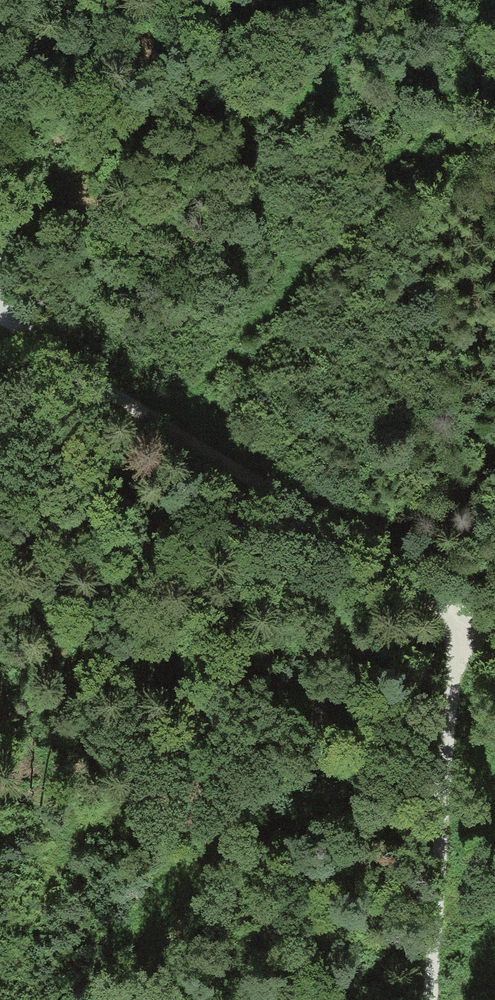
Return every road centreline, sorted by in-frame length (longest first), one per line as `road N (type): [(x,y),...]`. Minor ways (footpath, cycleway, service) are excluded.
road 1 (track): [(0,318),(234,490),(494,639)]
road 2 (track): [(427,999),(461,619)]
road 3 (track): [(18,200),(146,123),(239,52)]
road 4 (track): [(0,33),(18,200),(0,237)]

